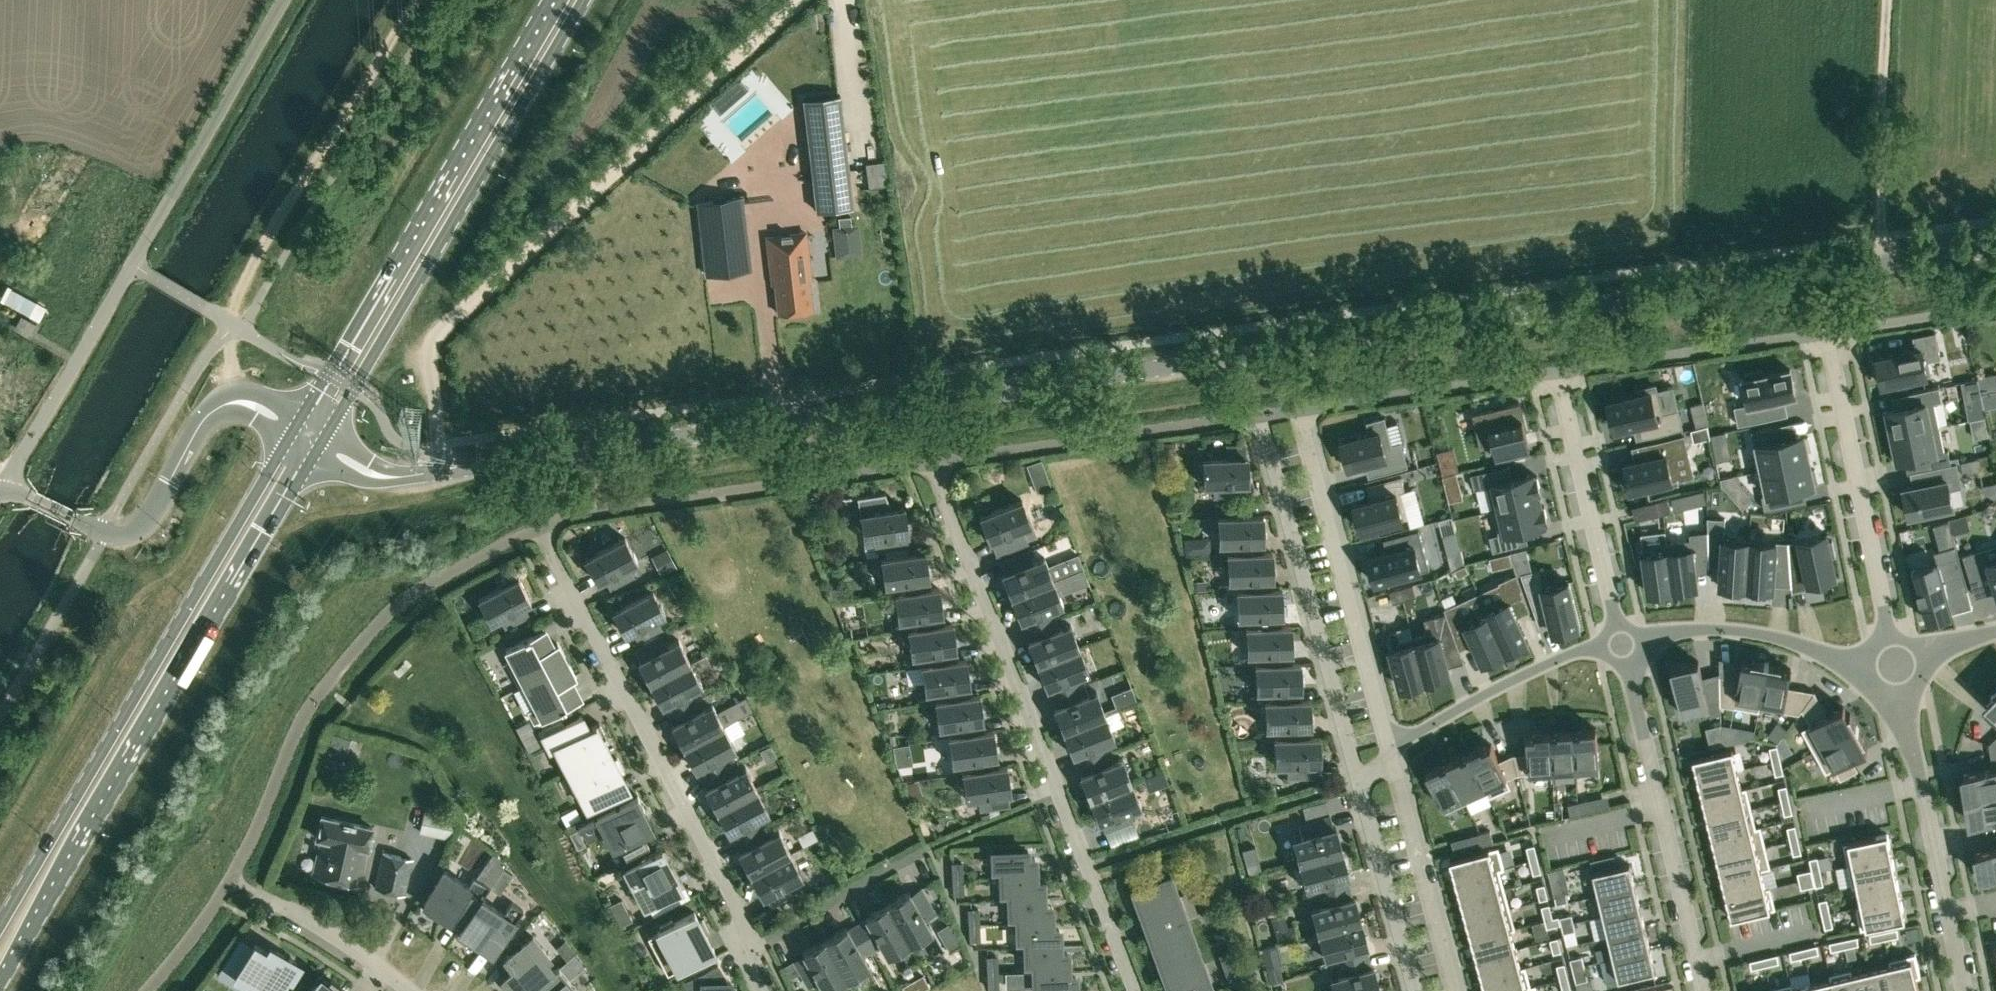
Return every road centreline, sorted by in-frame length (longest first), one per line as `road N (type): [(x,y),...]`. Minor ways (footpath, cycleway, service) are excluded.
road 1 (tertiary): [(319,442),(367,471),(401,475),(1995,249)]
road 2 (primary): [(0,983),(319,442)]
road 3 (track): [(442,444),(431,341),(800,0)]
road 4 (primary): [(301,430),(0,928)]
road 5 (residential): [(934,461),(1136,990)]
road 6 (unclassified): [(4,490),(282,0)]
road 7 (primary): [(319,442),(583,0)]
road 8 (primary): [(552,0),(301,430)]
road 9 (residential): [(540,524),(664,777),(751,927),(743,956)]
road 10 (track): [(411,0),(234,300),(229,332)]
road 11 (residential): [(1260,415),(1358,779)]
road 12 (residential): [(1623,639),(1706,990)]
road 13 (residential): [(1386,744),(1303,409)]
road 14 (residential): [(1963,990),(1893,655)]
road 15 (residential): [(1893,655),(1828,332)]
road 16 (tertiary): [(79,520),(117,533),(148,523),(198,426),(217,408),(245,404),(301,430)]
road 17 (residential): [(1623,639),(1756,631),(1857,660),(1893,655)]
road 18 (residential): [(1563,378),(1623,639)]
road 19 (residential): [(1386,744),(1546,664),(1623,639)]
road 20 (residential): [(1453,990),(1392,766)]
road 21 (residential): [(1358,779),(1414,990)]
road 22 (residential): [(743,956),(927,848)]
road 23 (residential): [(411,990),(335,935),(231,879)]

